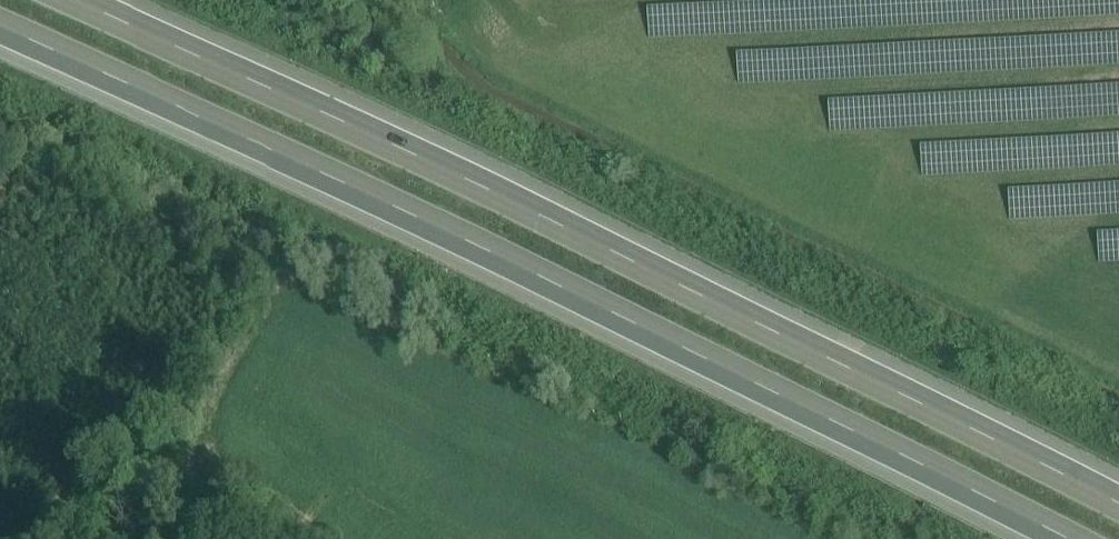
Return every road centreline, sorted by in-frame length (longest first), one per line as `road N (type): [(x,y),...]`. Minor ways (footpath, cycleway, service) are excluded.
road 1 (motorway): [(1118,498),(849,353),(58,0)]
road 2 (motorway): [(0,39),(637,330),(1032,538)]

